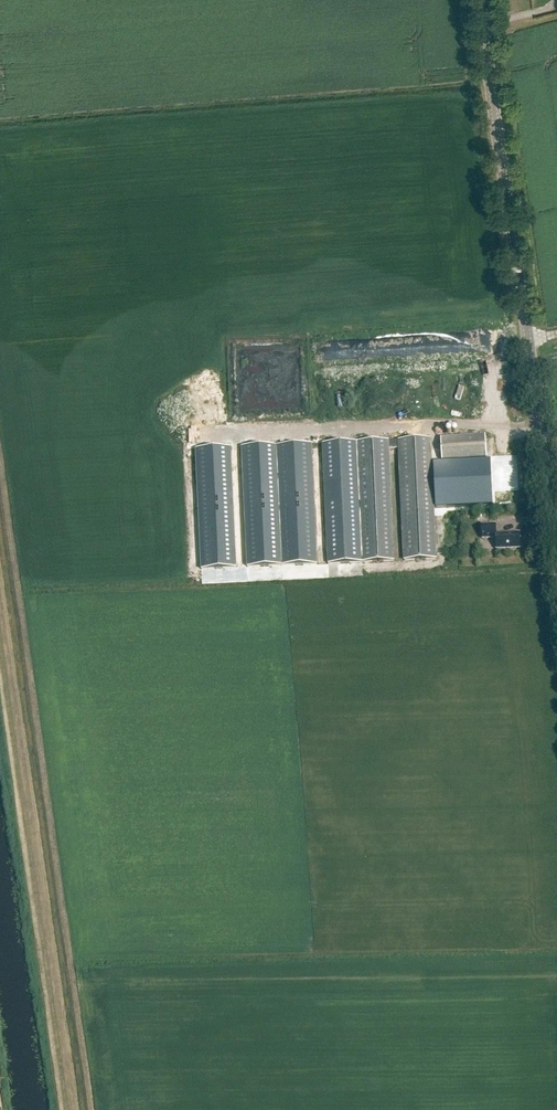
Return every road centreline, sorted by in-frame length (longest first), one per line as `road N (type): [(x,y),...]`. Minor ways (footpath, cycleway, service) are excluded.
road 1 (tertiary): [(556,537),(485,0)]
road 2 (track): [(0,647),(68,1109)]

